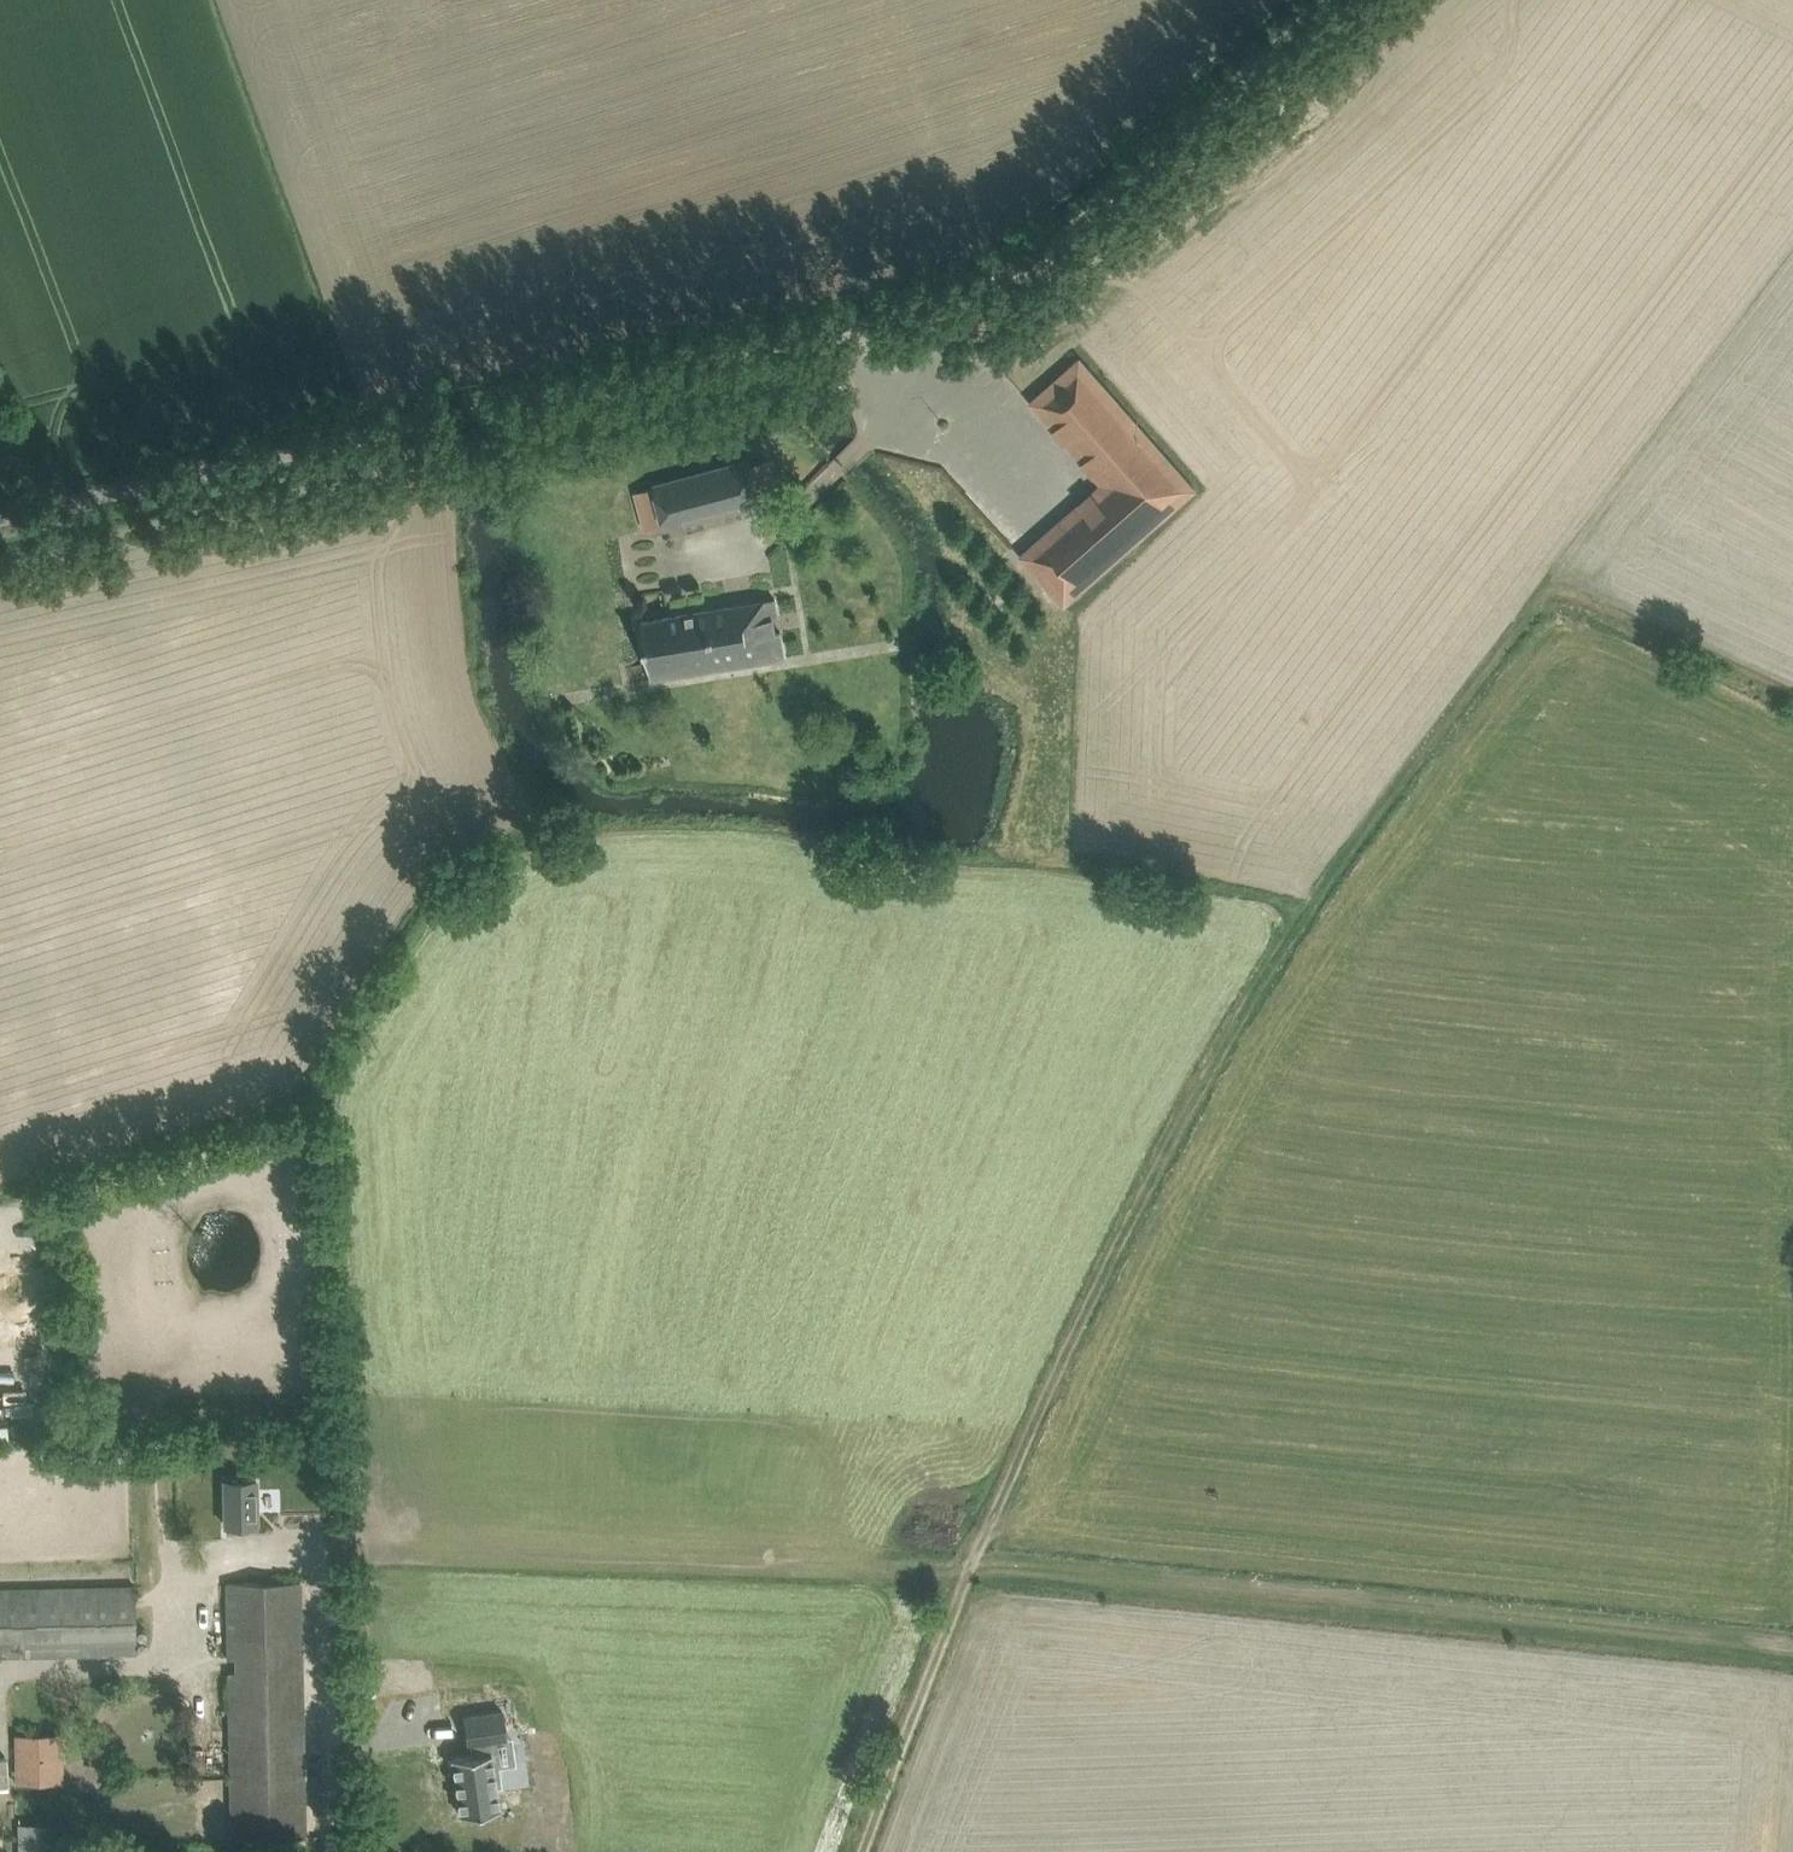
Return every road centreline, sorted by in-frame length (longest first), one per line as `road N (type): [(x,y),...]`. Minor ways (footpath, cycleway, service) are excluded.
road 1 (track): [(873,1851),(942,1642),(1129,1215),(1315,876),(1547,582),(1792,682)]
road 2 (residential): [(0,518),(945,307)]
road 3 (track): [(1320,0),(1022,265),(945,307)]

